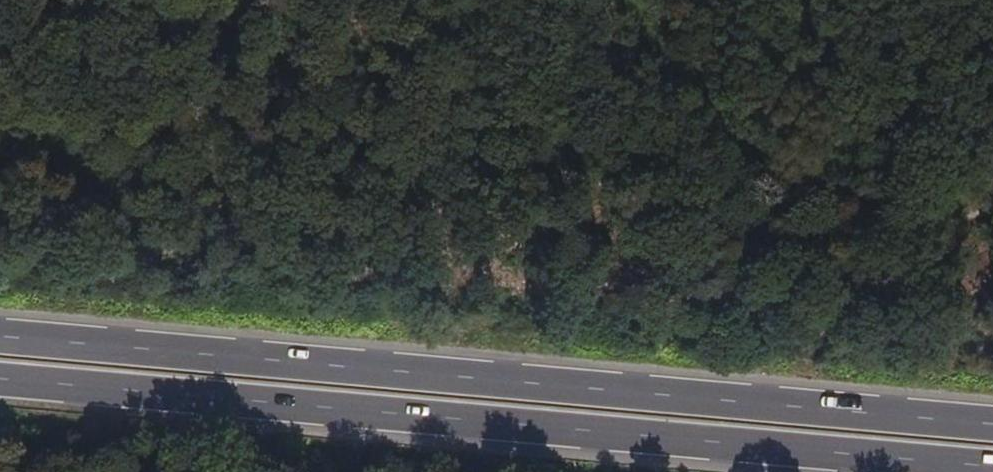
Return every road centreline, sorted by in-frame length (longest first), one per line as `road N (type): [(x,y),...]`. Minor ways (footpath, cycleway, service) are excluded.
road 1 (primary): [(992,425),(0,339)]
road 2 (primary): [(0,379),(992,465)]

